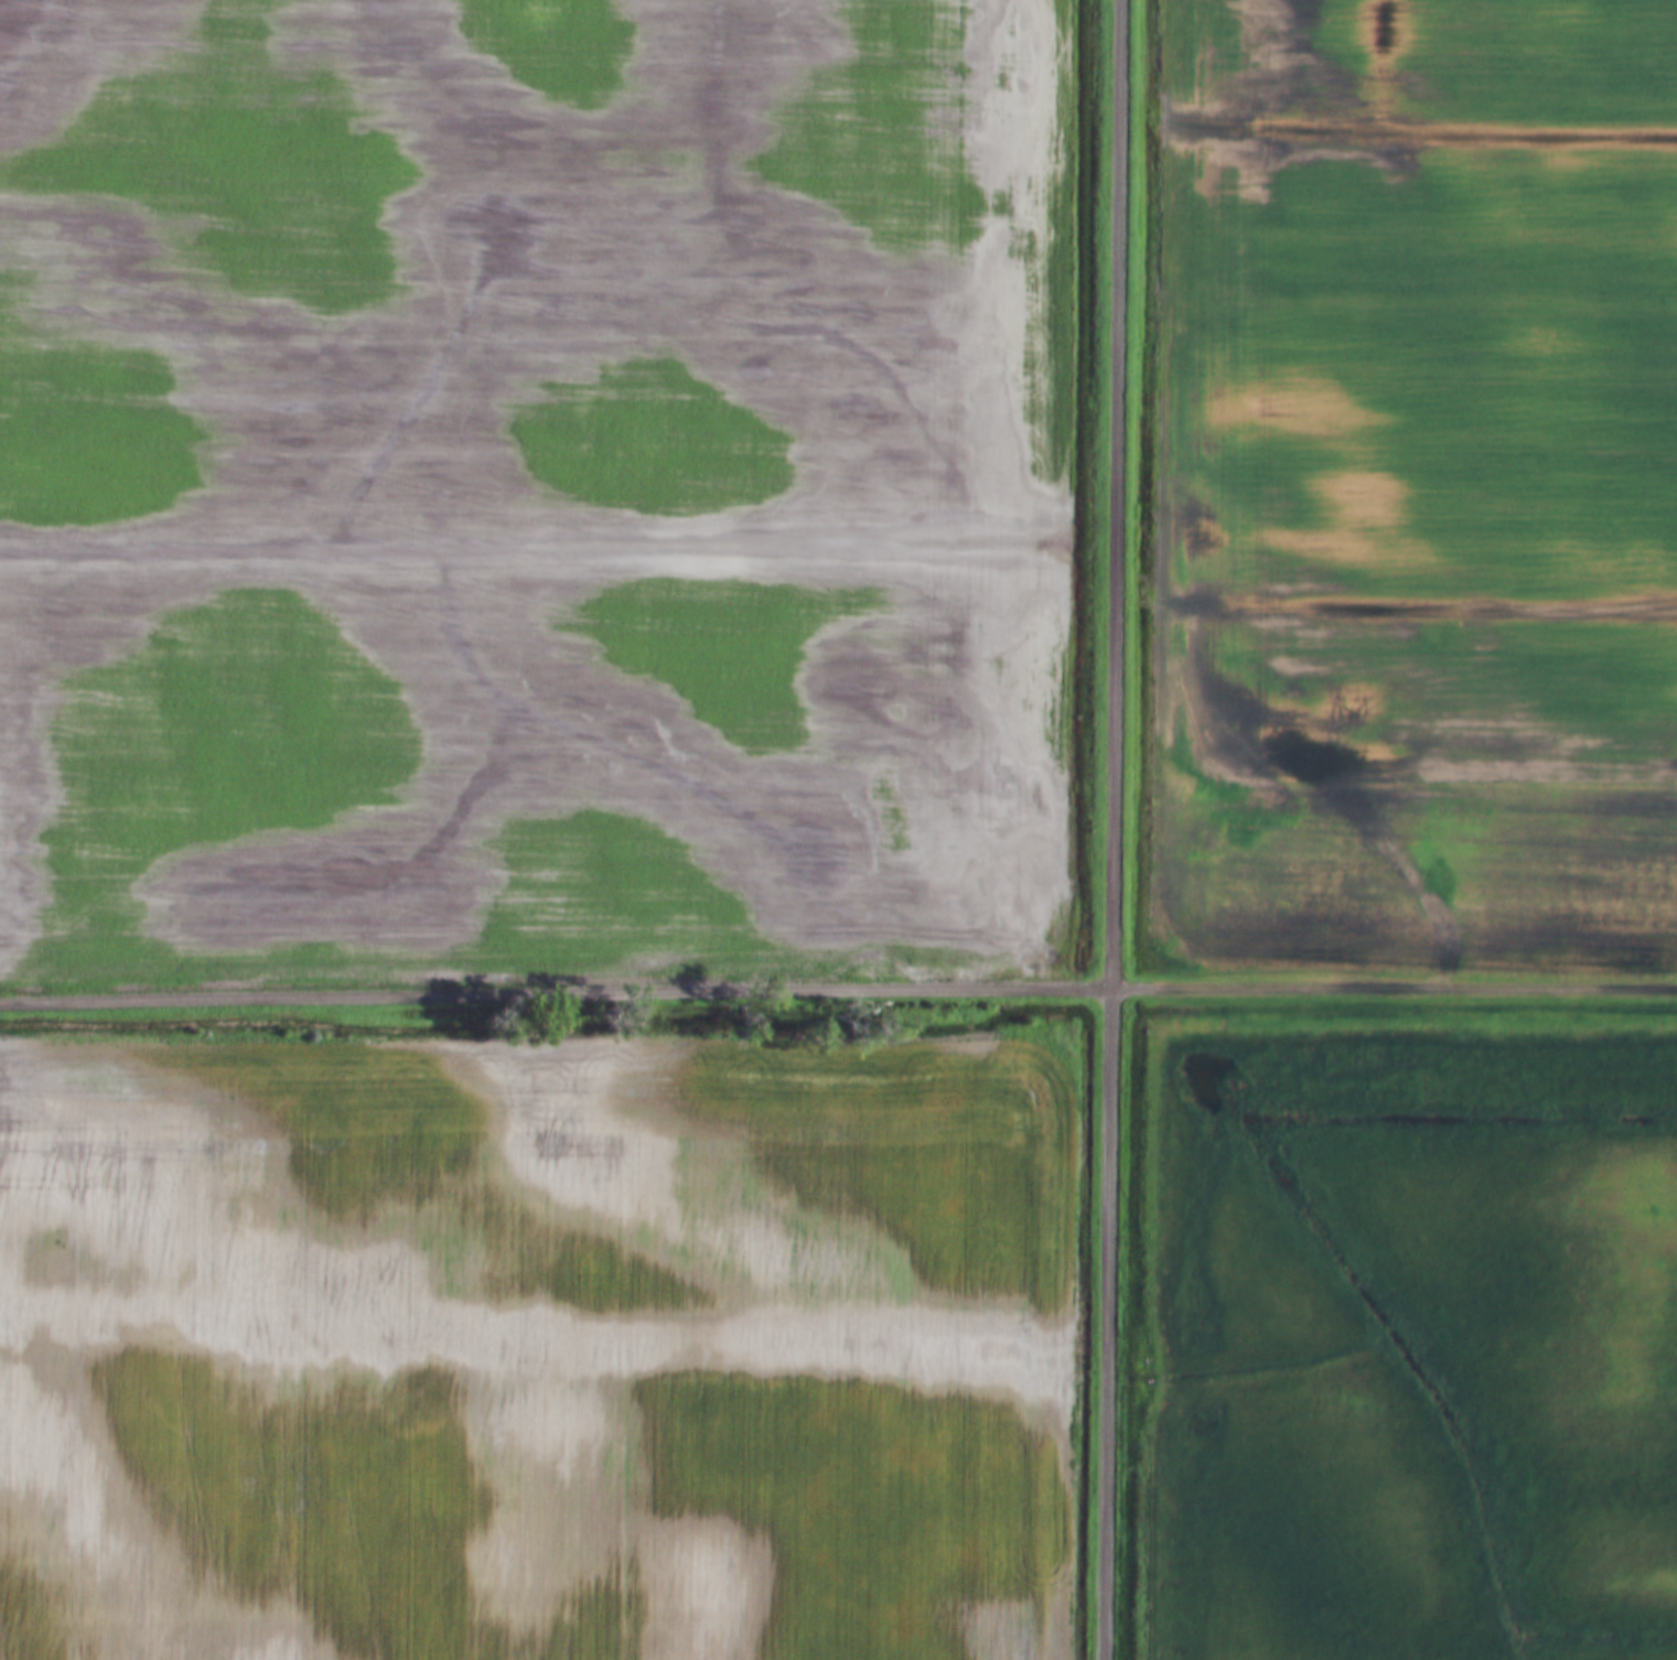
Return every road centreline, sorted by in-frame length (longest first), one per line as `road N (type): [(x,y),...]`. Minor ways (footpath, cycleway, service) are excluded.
road 1 (track): [(1676,993),(777,990),(0,1004)]
road 2 (track): [(1110,1659),(1125,0)]

